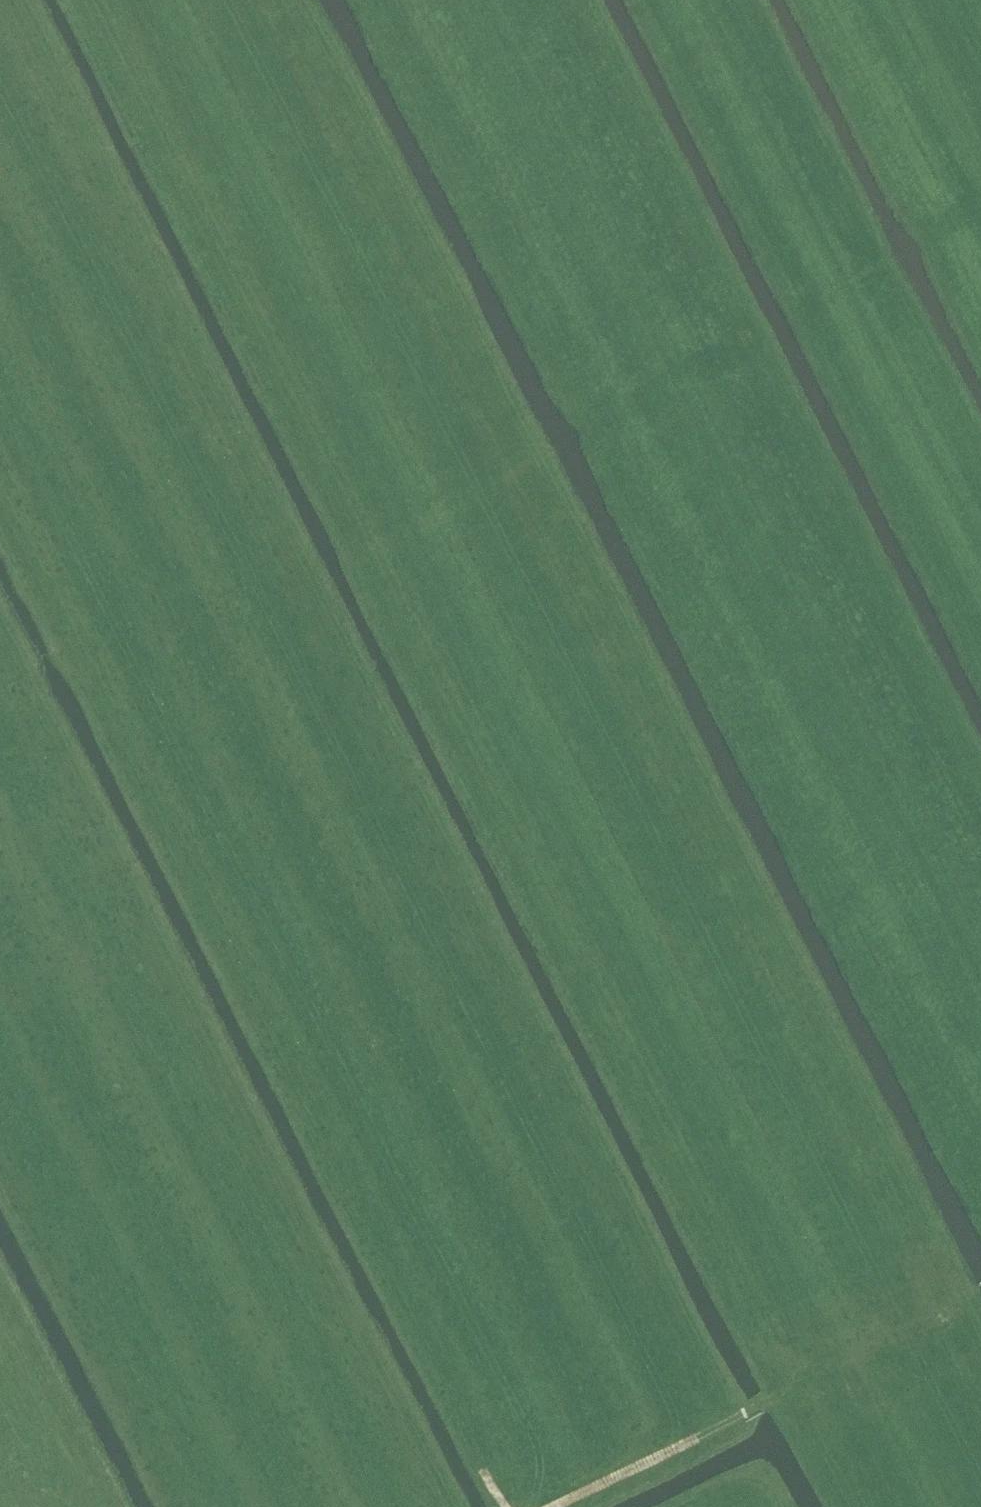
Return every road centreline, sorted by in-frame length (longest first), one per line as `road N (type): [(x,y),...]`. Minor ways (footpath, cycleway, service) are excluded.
road 1 (track): [(553,1506),(743,1416)]

